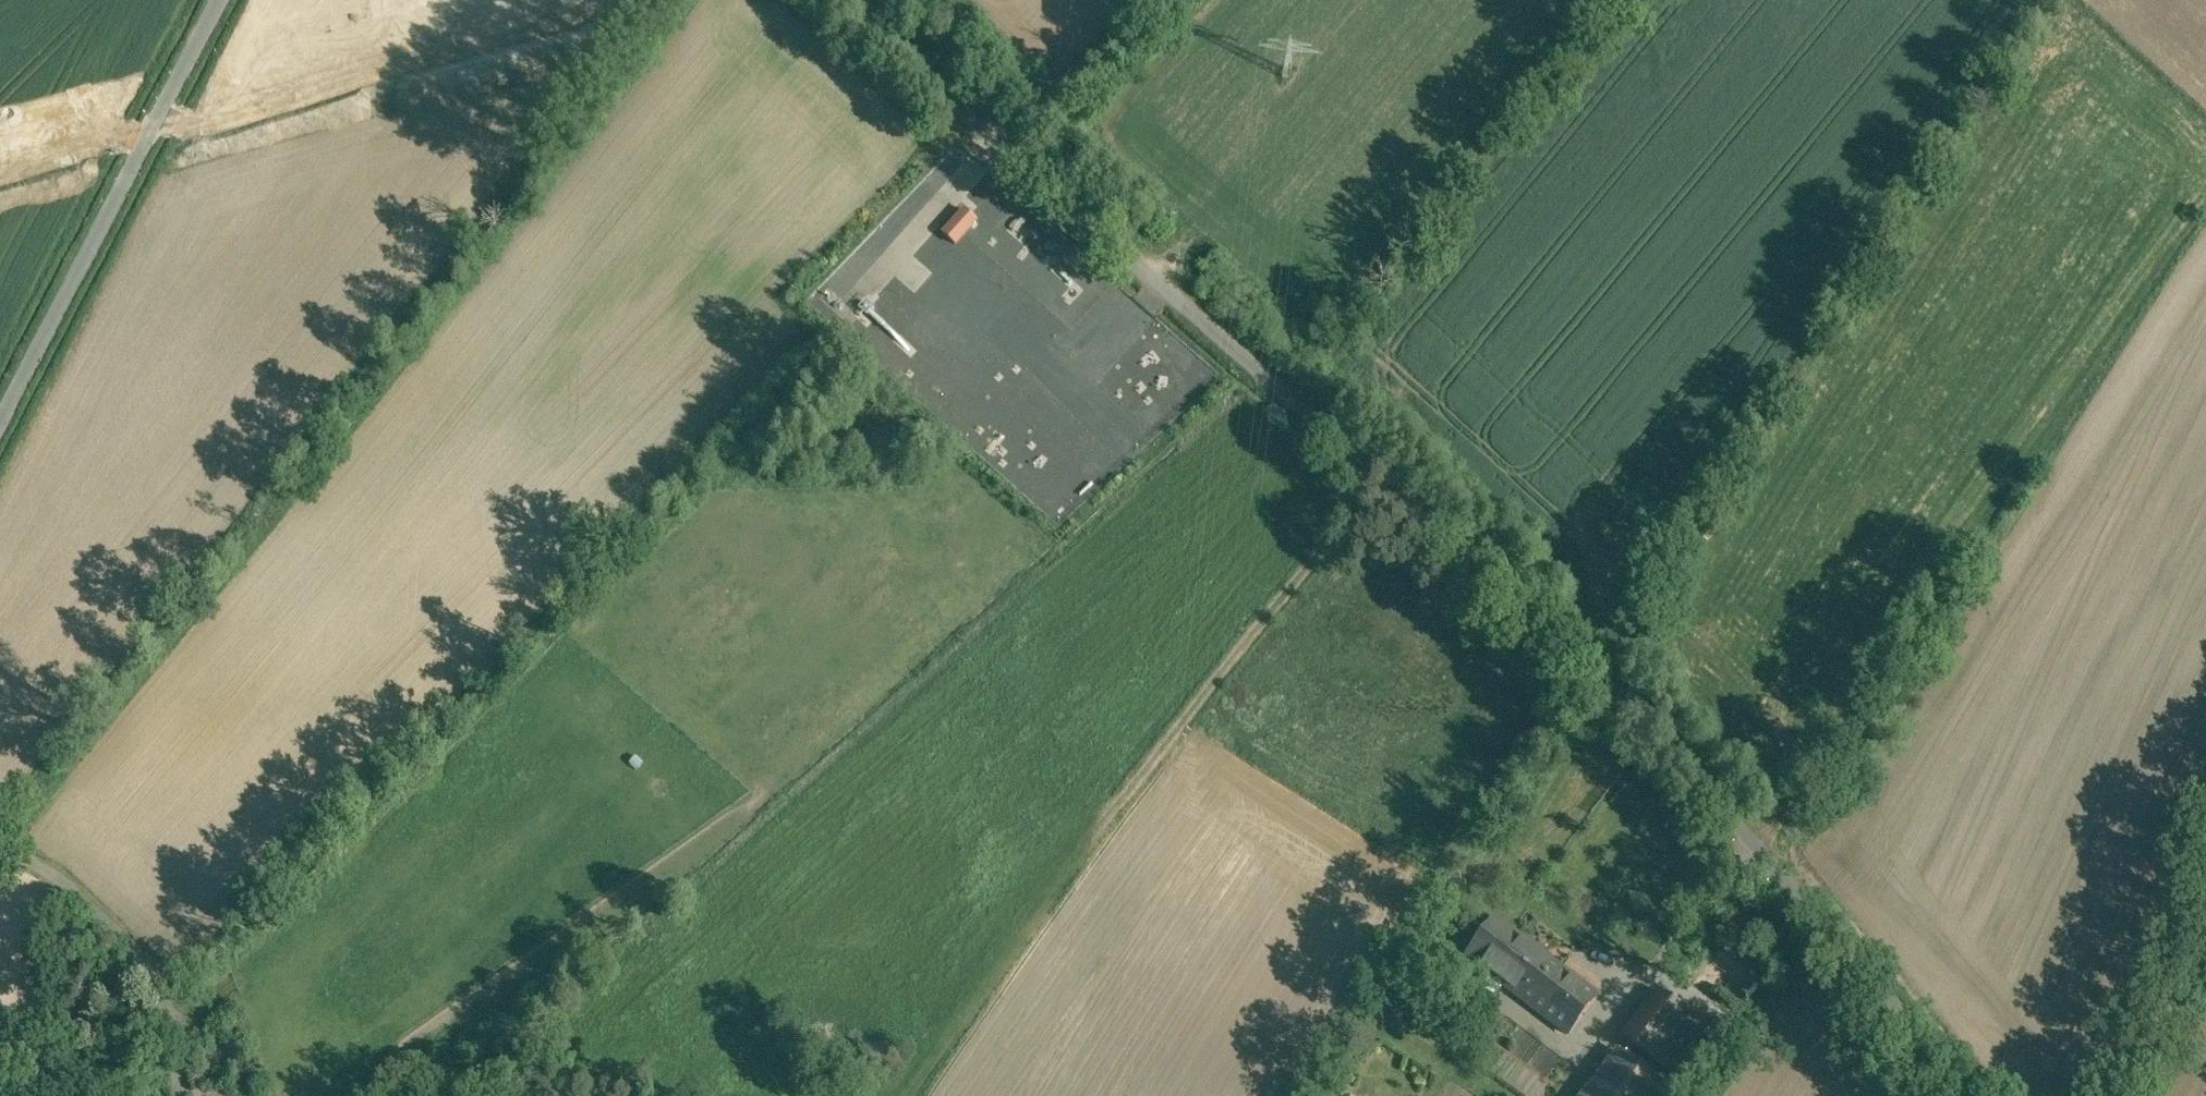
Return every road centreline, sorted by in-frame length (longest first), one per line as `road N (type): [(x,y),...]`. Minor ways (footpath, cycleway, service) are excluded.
road 1 (unclassified): [(832,0),(1001,157),(1589,668),(1996,1095)]
road 2 (unclassified): [(220,0),(0,422)]
road 3 (unclassified): [(0,839),(101,911),(164,974),(176,1095)]
road 4 (track): [(1153,0),(1001,157)]
road 5 (unclassified): [(2205,897),(2118,1095)]

